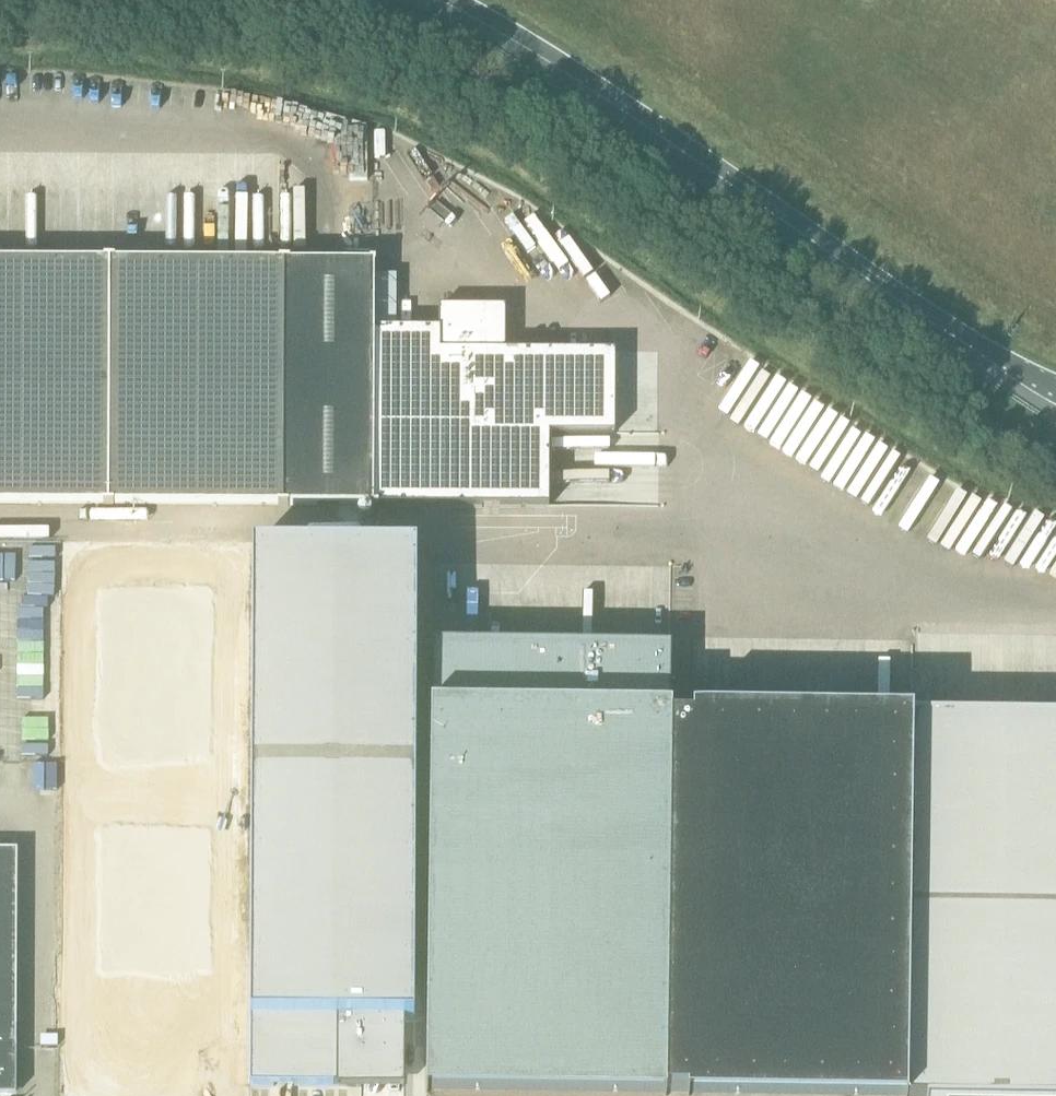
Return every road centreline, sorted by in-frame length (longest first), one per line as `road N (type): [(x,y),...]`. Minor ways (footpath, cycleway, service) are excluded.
road 1 (motorway): [(459,0),(948,325),(1055,386)]

